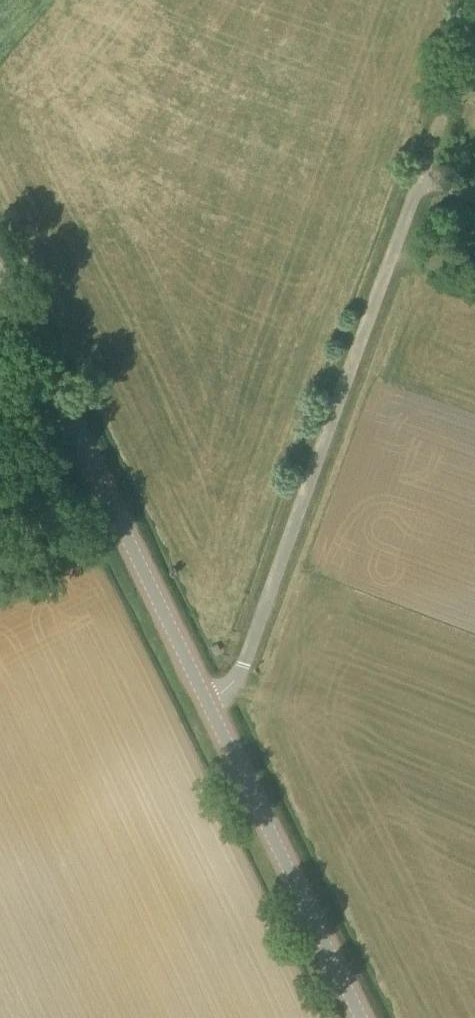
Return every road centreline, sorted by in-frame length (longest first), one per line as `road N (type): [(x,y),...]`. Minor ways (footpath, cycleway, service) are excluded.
road 1 (unclassified): [(208,697),(241,669),(451,128)]
road 2 (secondary): [(208,697),(0,274)]
road 3 (secondary): [(363,1017),(208,697)]

